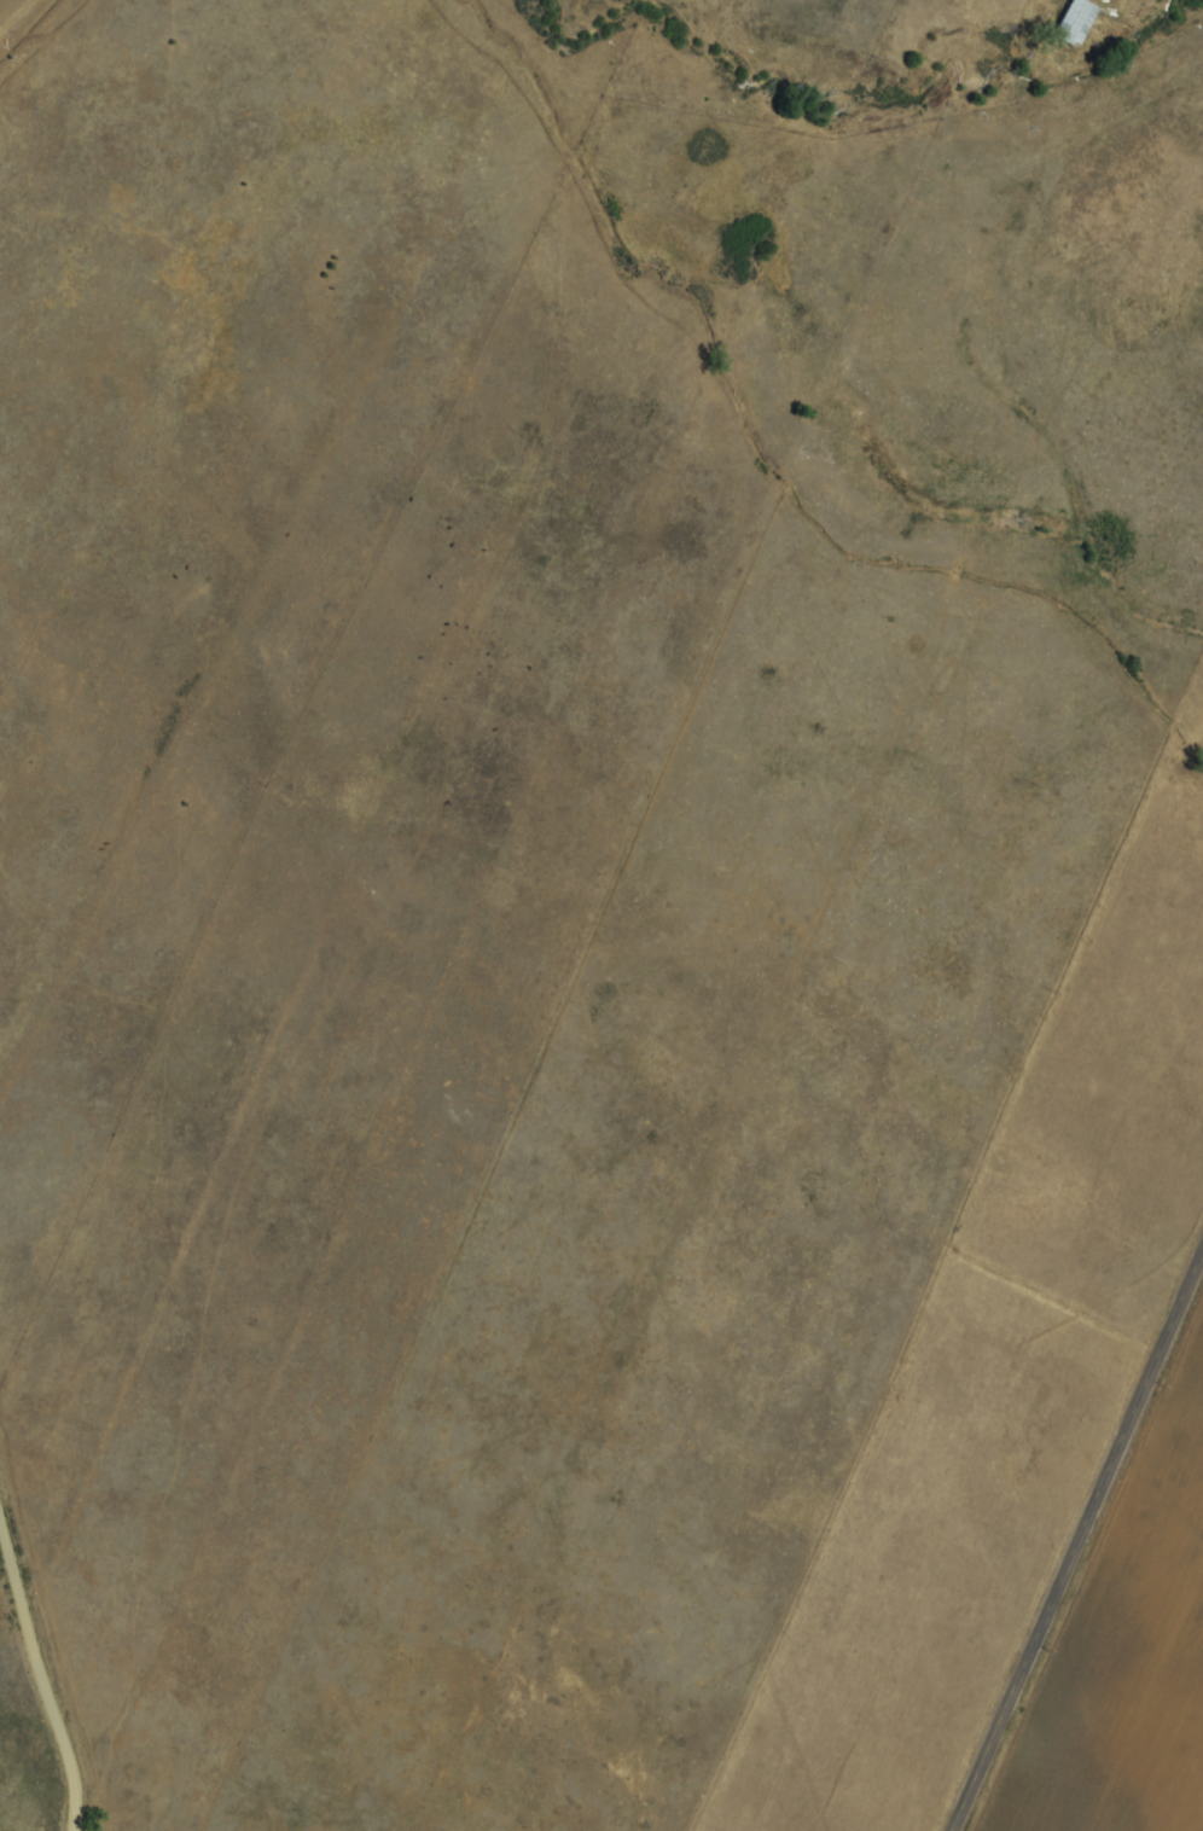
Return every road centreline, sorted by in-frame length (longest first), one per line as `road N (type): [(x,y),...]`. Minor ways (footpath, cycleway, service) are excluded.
road 1 (residential): [(485,0),(524,45),(618,115),(879,134),(1202,39)]
road 2 (secondary): [(951,1830),(1202,1246)]
road 3 (residential): [(0,1508),(24,1593),(43,1830)]

